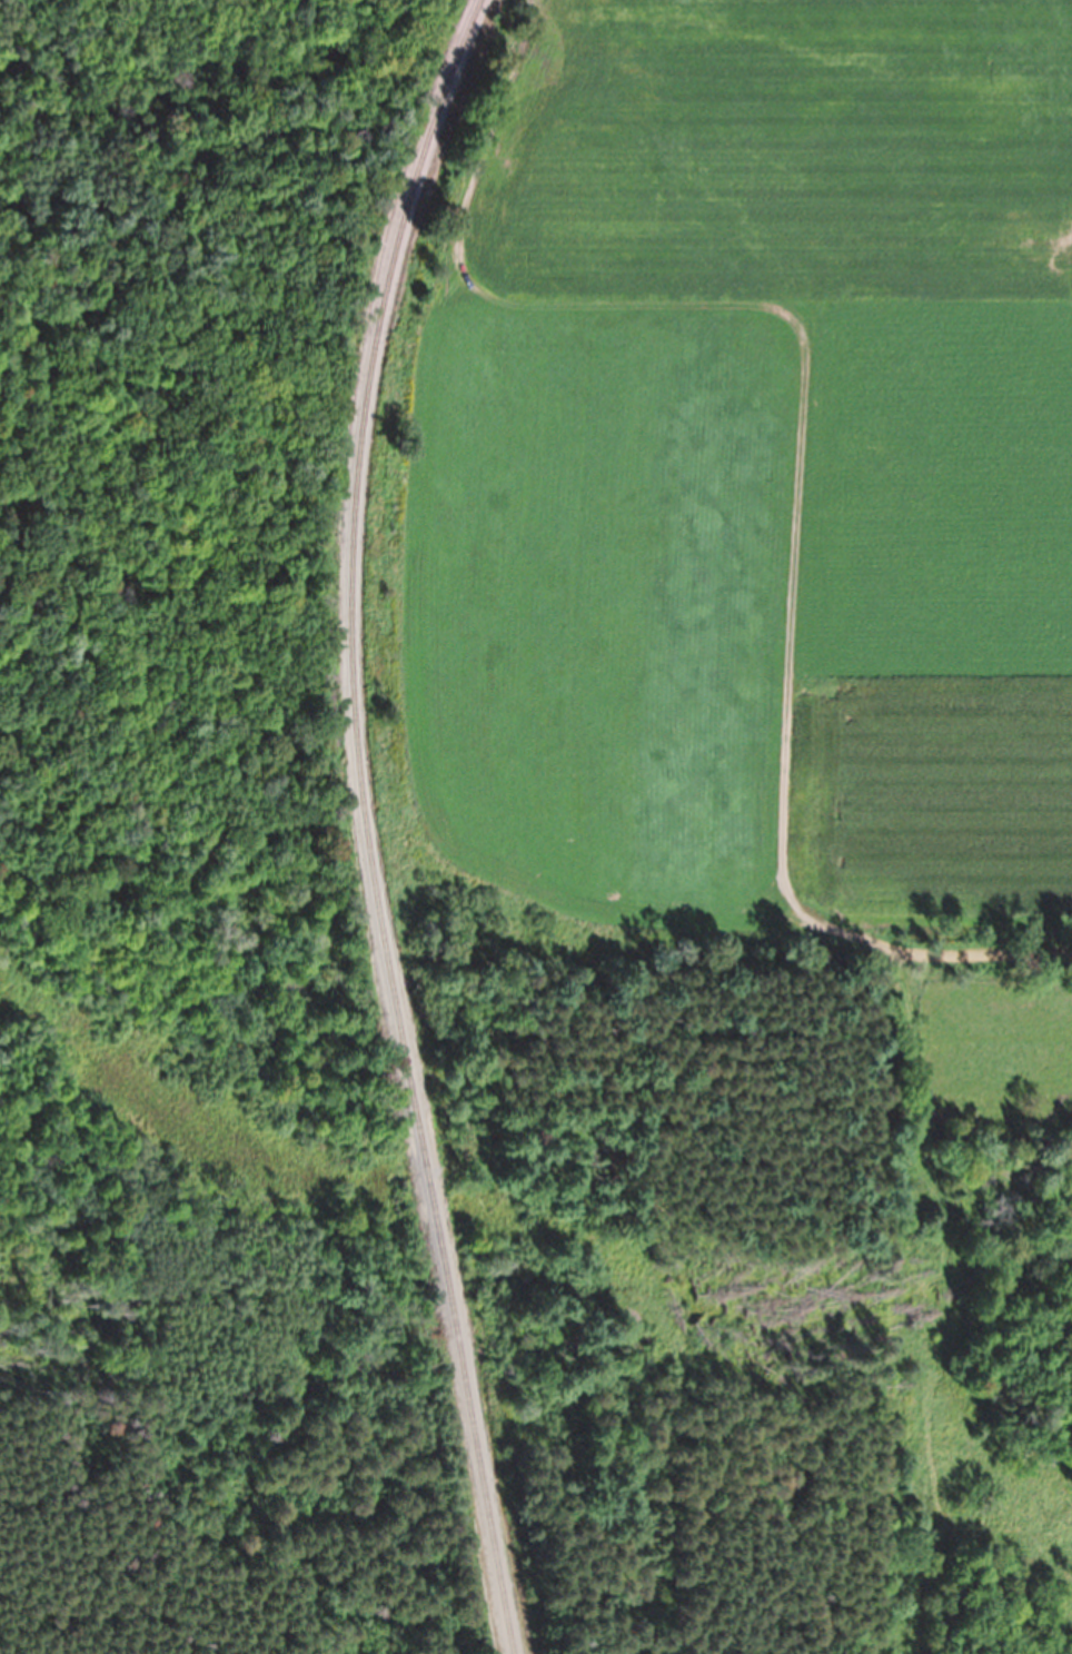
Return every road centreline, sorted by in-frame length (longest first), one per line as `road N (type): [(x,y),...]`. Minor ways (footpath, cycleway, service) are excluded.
road 1 (residential): [(1071,948),(883,948)]

